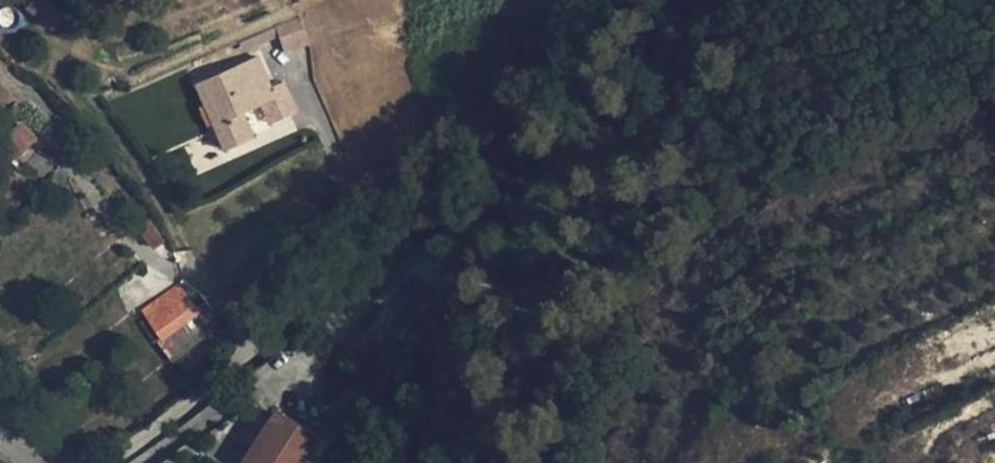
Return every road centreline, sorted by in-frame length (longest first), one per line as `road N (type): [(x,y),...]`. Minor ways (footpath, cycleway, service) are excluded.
road 1 (residential): [(98,462),(391,230),(705,0)]

